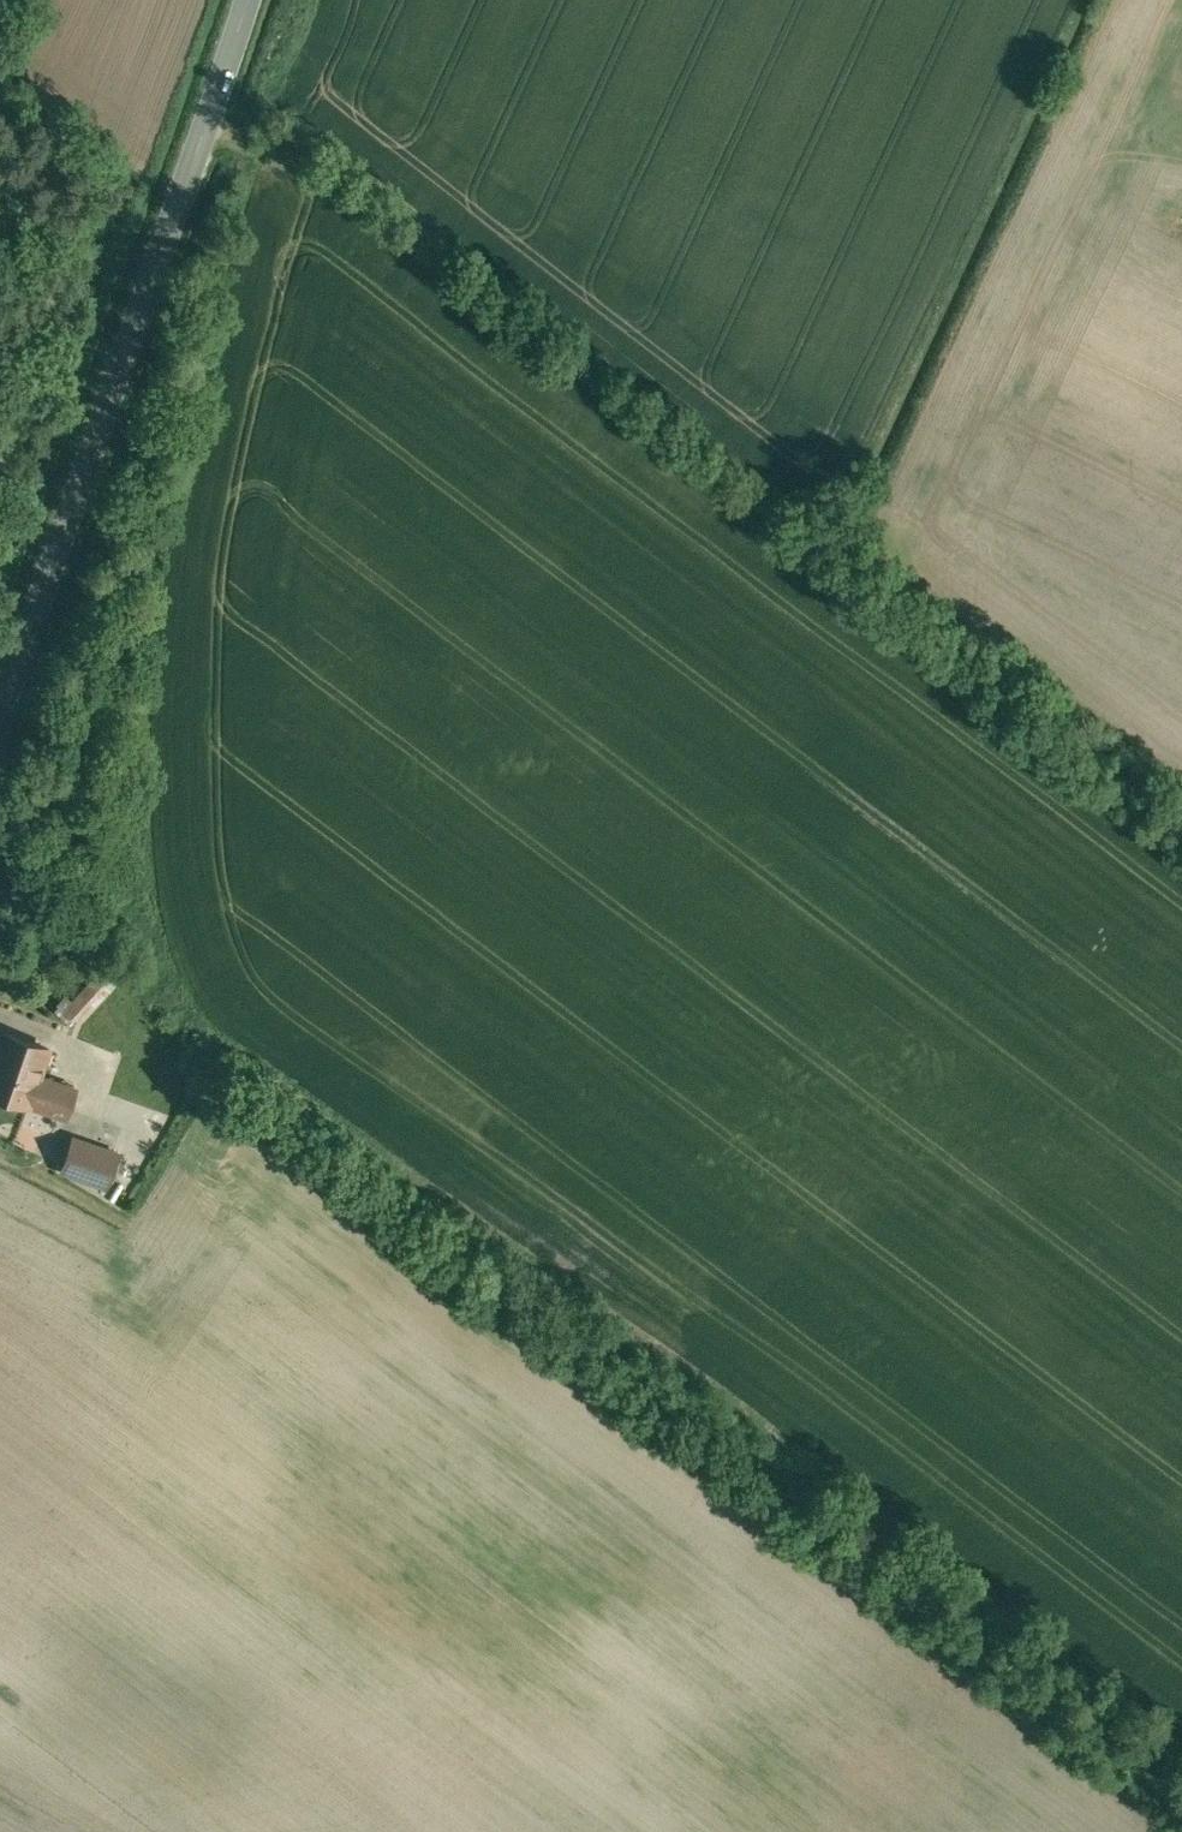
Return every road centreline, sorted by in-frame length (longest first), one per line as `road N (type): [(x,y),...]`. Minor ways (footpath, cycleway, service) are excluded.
road 1 (secondary): [(248,0),(0,721)]

